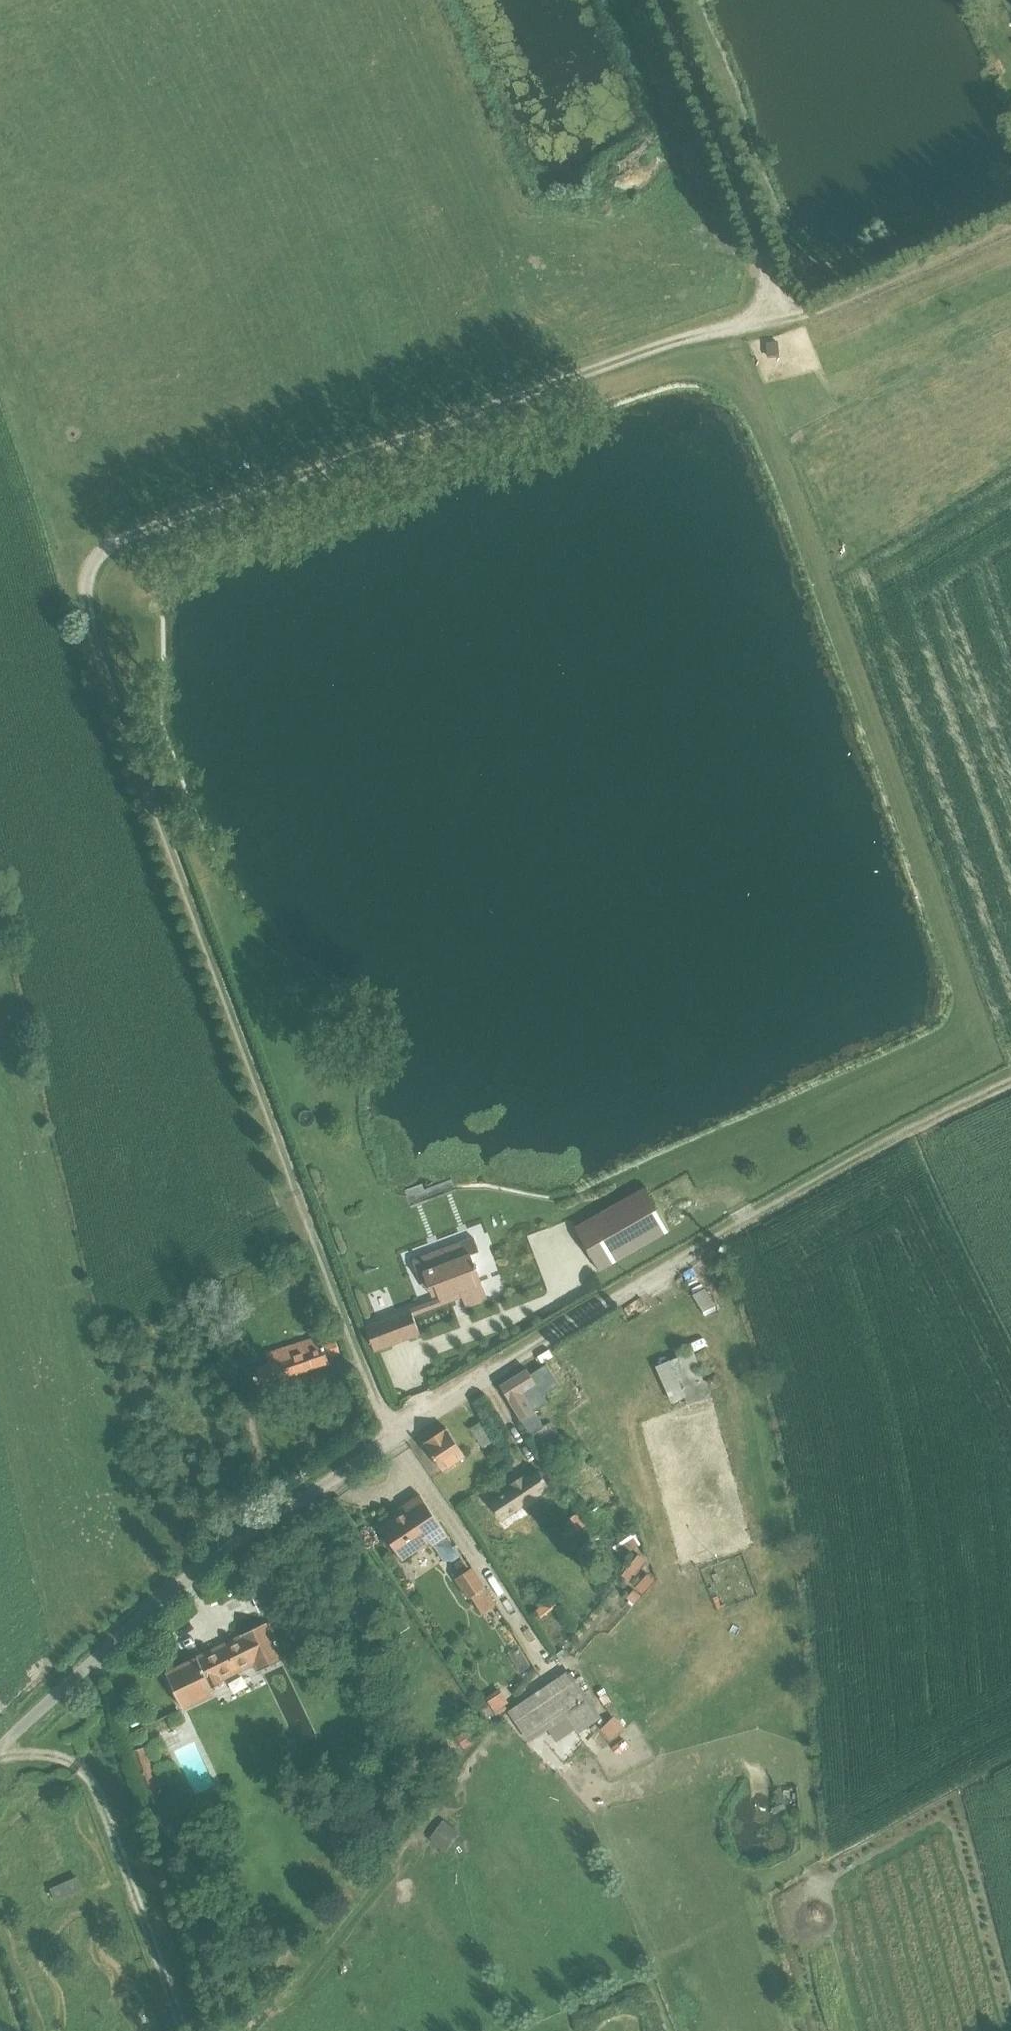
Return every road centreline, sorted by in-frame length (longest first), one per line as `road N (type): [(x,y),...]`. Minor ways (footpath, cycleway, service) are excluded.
road 1 (track): [(401,1433),(88,608),(88,579),(106,555),(737,322),(758,304),(770,275),(663,0)]
road 2 (track): [(1010,1080),(910,1129),(554,1335)]
road 3 (unclassified): [(0,1747),(173,1589),(278,1515)]
road 4 (unclassified): [(554,1335),(278,1515)]

